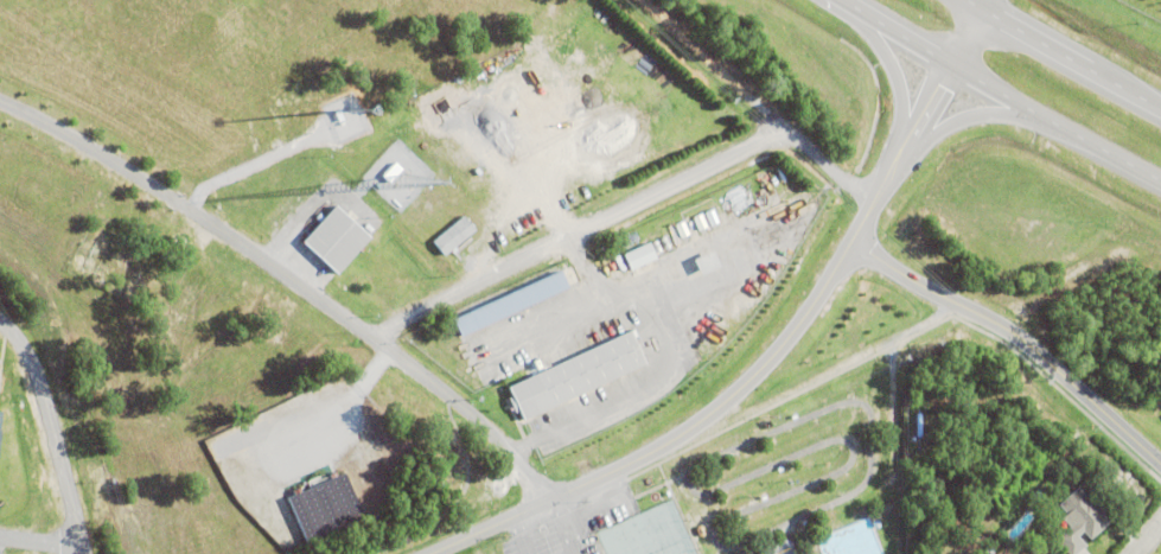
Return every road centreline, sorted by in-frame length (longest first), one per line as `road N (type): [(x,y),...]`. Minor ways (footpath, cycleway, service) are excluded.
road 1 (tertiary): [(422,553),(630,460),(734,389),(799,316),(978,9)]
road 2 (residential): [(541,501),(505,453),(371,338),(98,154),(0,102)]
road 3 (residential): [(848,238),(910,281),(997,325),(1160,468)]
road 4 (trunk): [(843,0),(1160,181)]
road 5 (residential): [(0,325),(36,383),(80,553)]
road 6 (residential): [(689,44),(846,182),(873,195)]
road 7 (trunk): [(1160,109),(963,0)]
road 8 (trunk): [(833,0),(891,57),(902,93),(904,141)]
road 9 (trunk): [(904,141),(990,114),(1048,121)]

